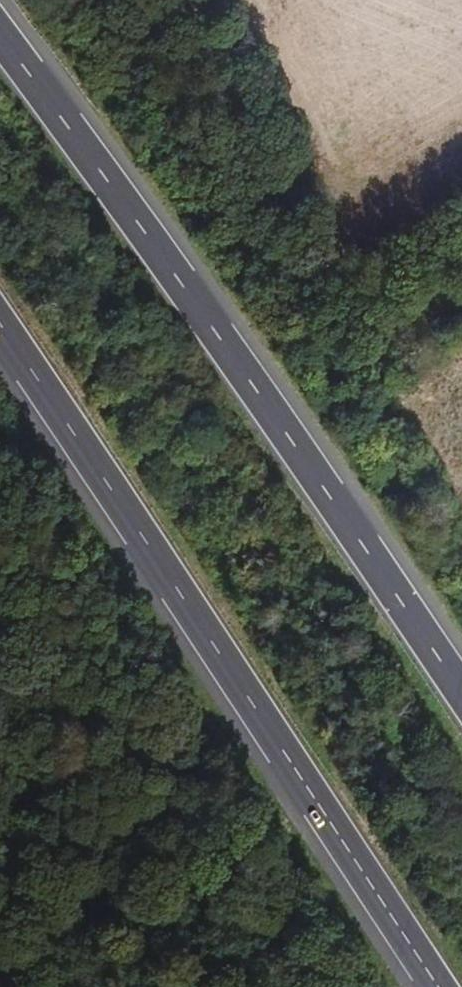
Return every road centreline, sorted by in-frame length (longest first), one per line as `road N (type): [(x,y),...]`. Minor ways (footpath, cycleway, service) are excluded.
road 1 (trunk): [(461,690),(242,371),(0,45)]
road 2 (trunk): [(0,336),(156,555),(440,986)]

